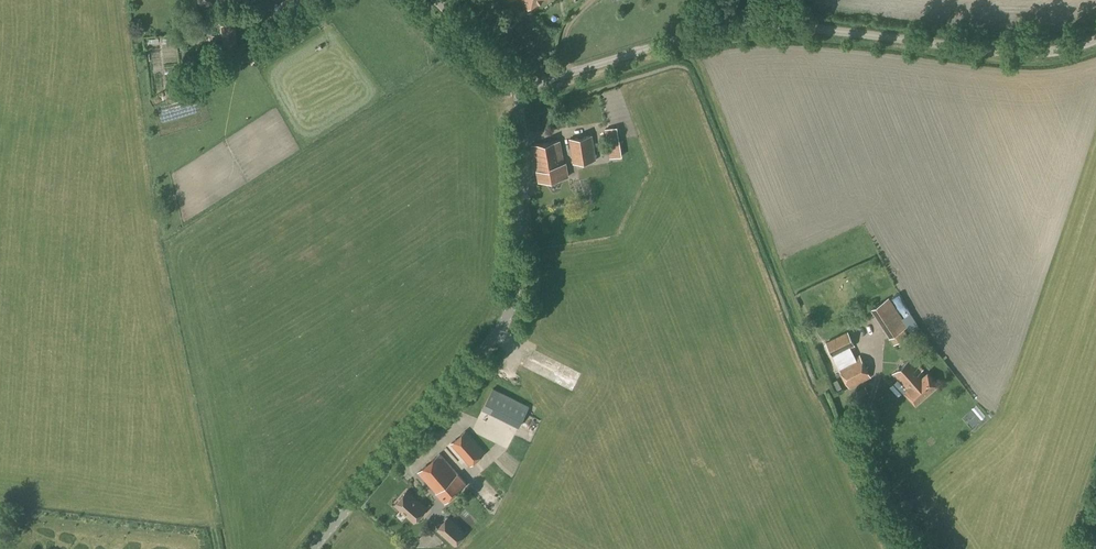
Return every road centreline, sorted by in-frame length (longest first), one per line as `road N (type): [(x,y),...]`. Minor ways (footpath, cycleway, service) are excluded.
road 1 (unclassified): [(518,89),(676,41),(751,28),(827,30),(1030,59),(1074,53),(1095,40)]
road 2 (unclassified): [(311,548),(503,327),(518,266),(518,89)]
road 3 (unclassified): [(518,89),(438,0)]

